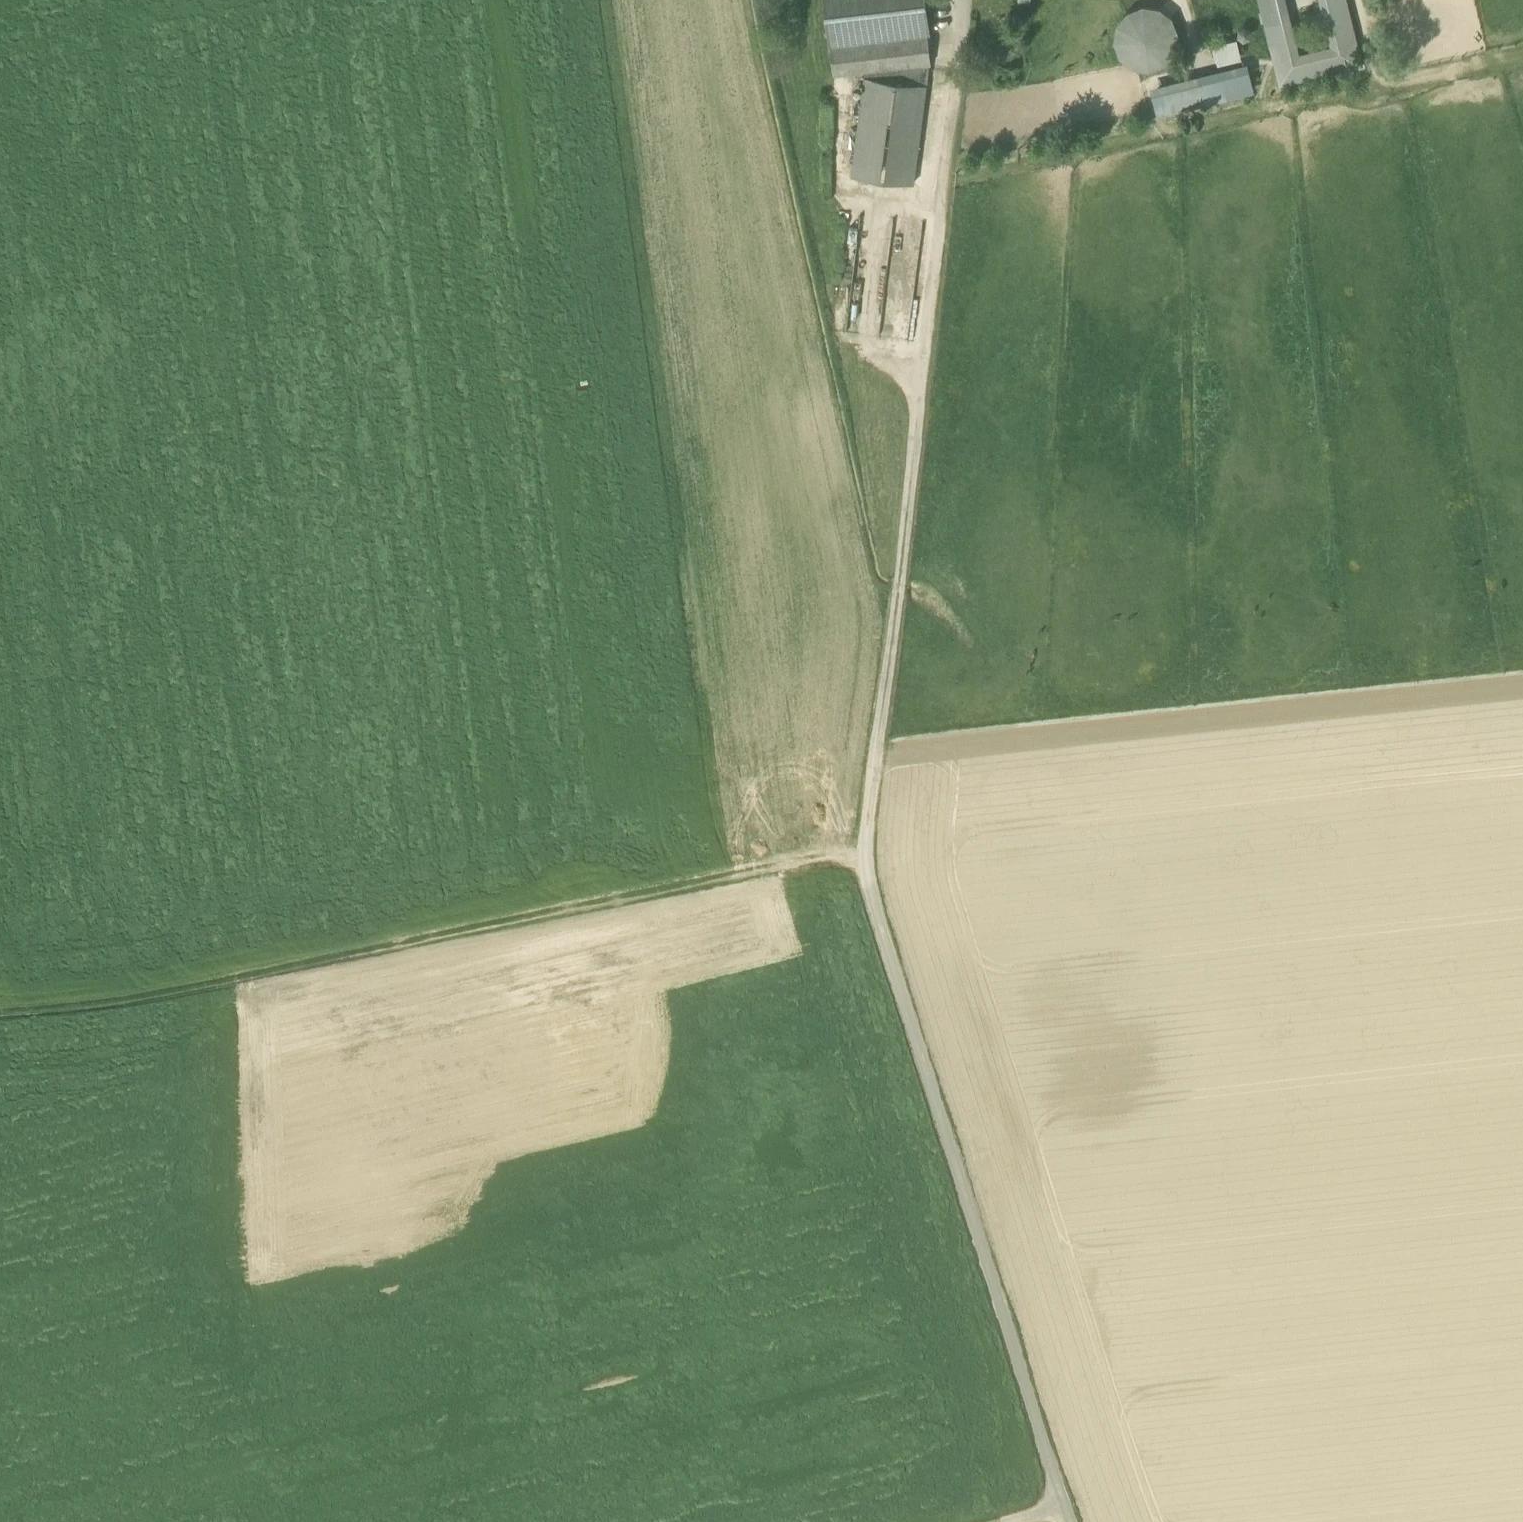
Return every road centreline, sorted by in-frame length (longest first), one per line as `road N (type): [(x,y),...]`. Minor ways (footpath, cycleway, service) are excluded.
road 1 (track): [(905,498),(859,852),(1064,1506)]
road 2 (track): [(859,852),(77,1005),(0,1006)]

